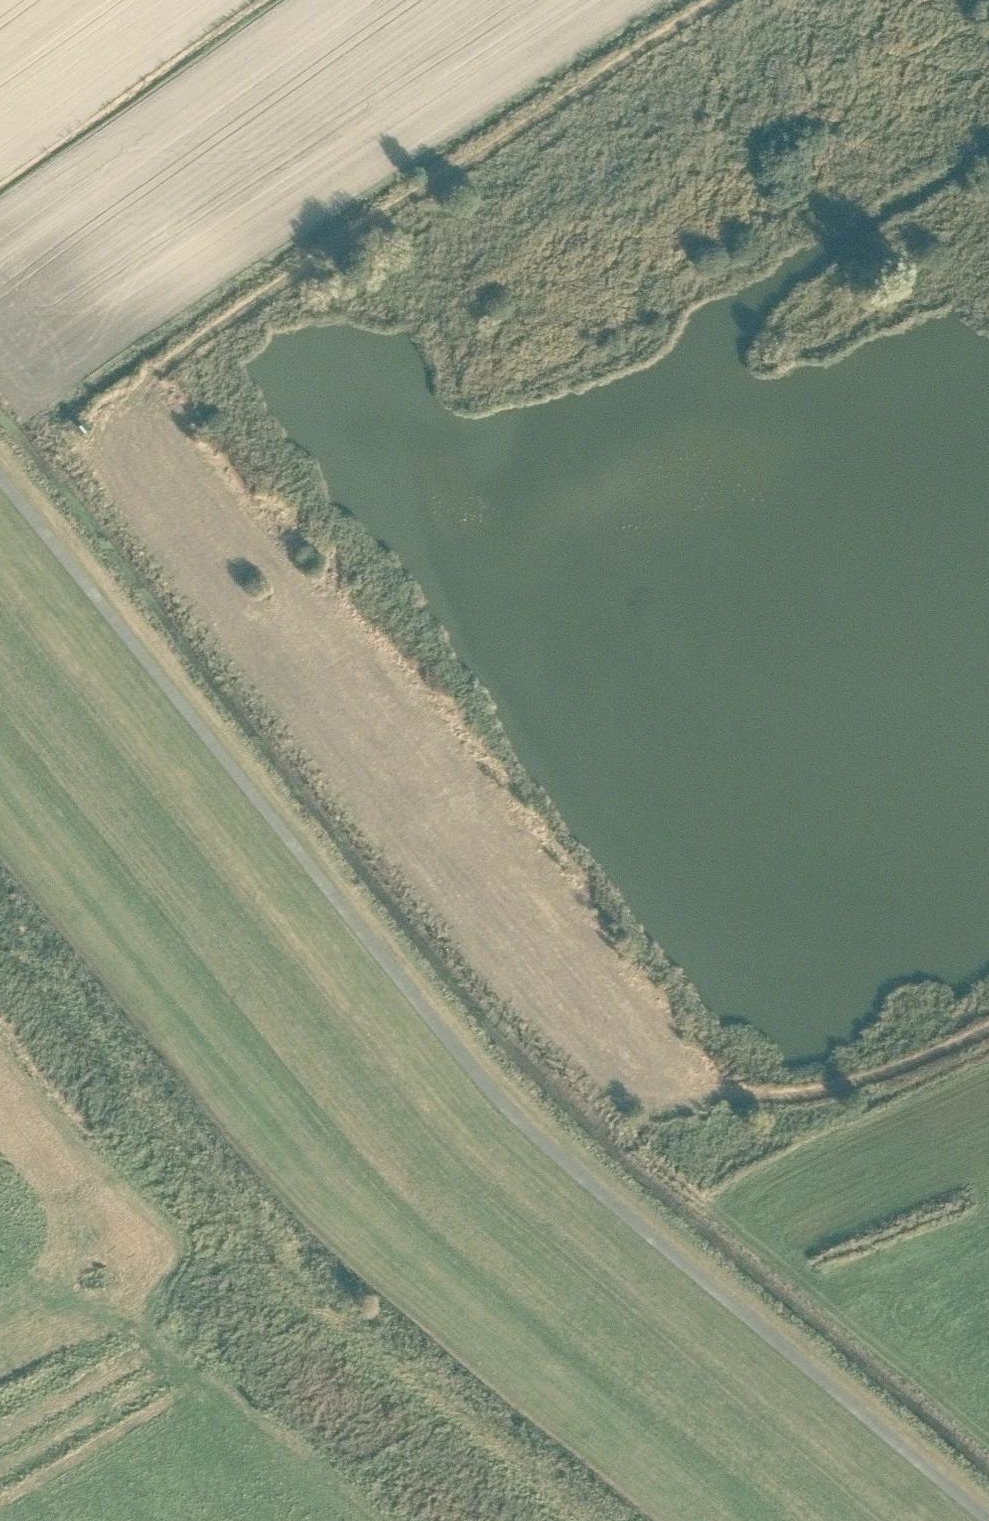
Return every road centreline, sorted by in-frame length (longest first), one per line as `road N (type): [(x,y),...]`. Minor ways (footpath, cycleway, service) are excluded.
road 1 (track): [(988,1518),(696,1285),(521,1128),(0,474)]

